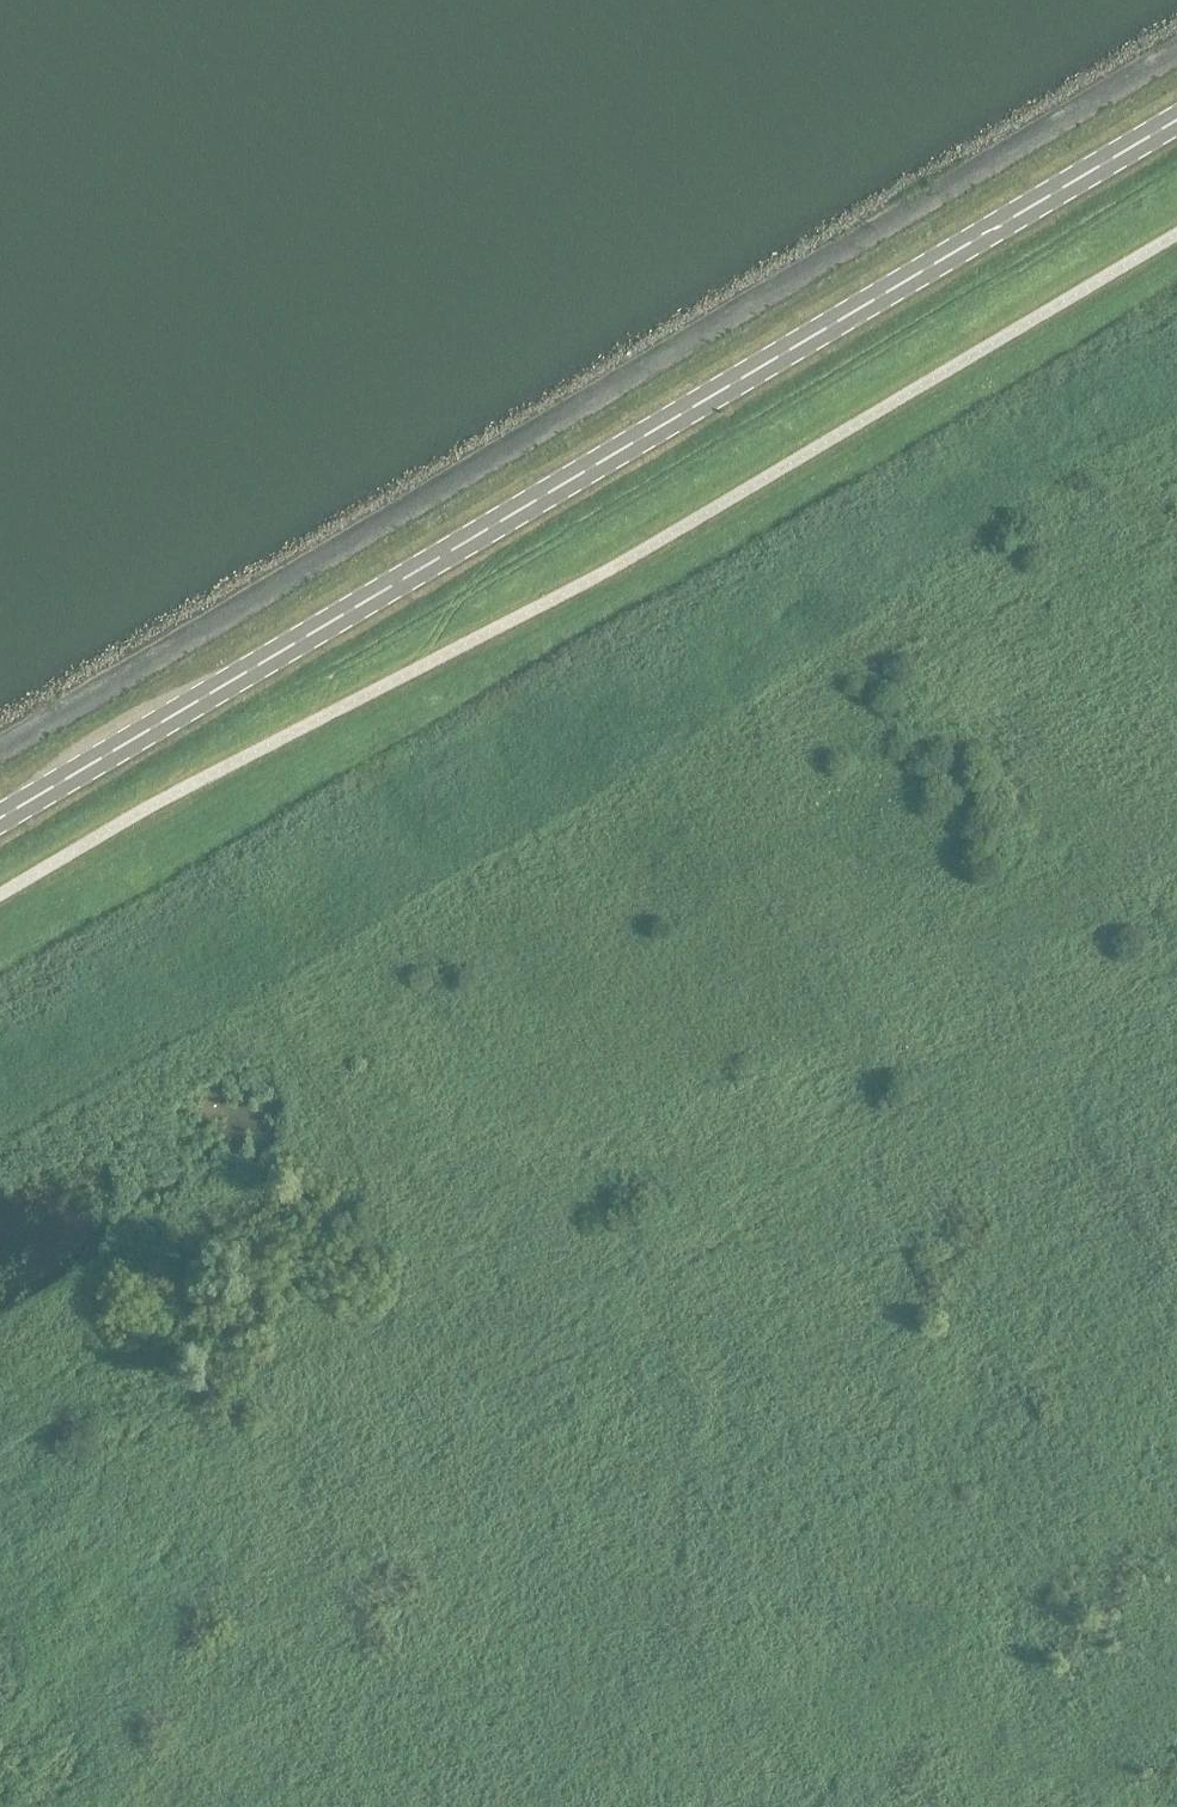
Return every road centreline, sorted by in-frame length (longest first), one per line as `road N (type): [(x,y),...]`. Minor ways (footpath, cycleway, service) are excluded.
road 1 (secondary): [(0,820),(1176,119)]

